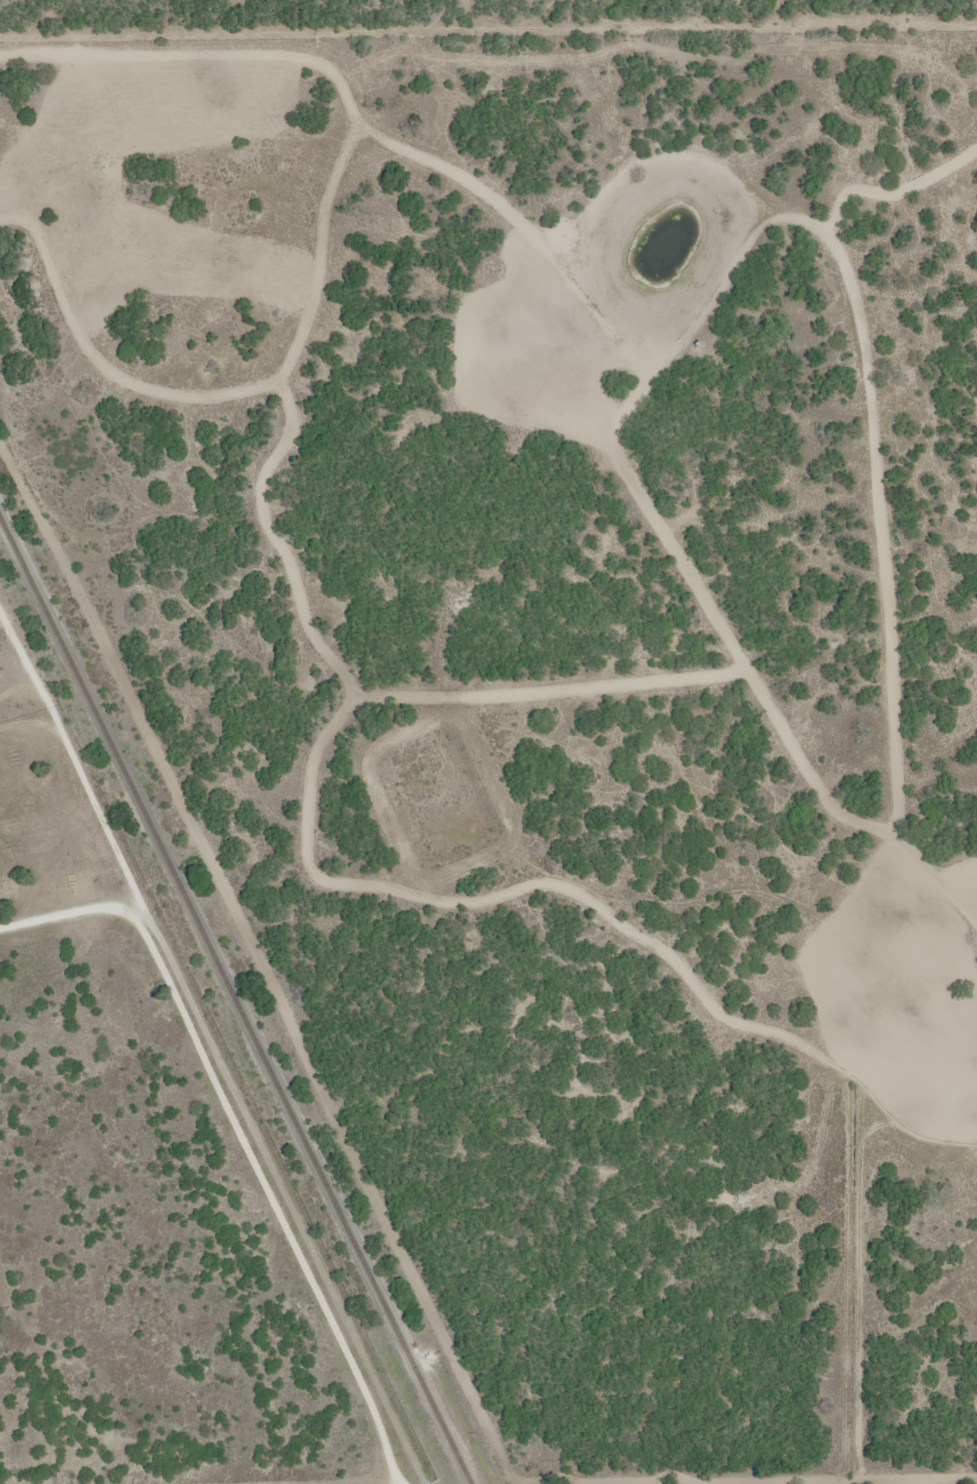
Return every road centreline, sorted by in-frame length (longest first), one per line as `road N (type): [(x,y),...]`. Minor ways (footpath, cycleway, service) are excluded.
road 1 (residential): [(428,1483),(145,912),(114,905),(0,929)]
road 2 (residential): [(0,611),(145,912)]

